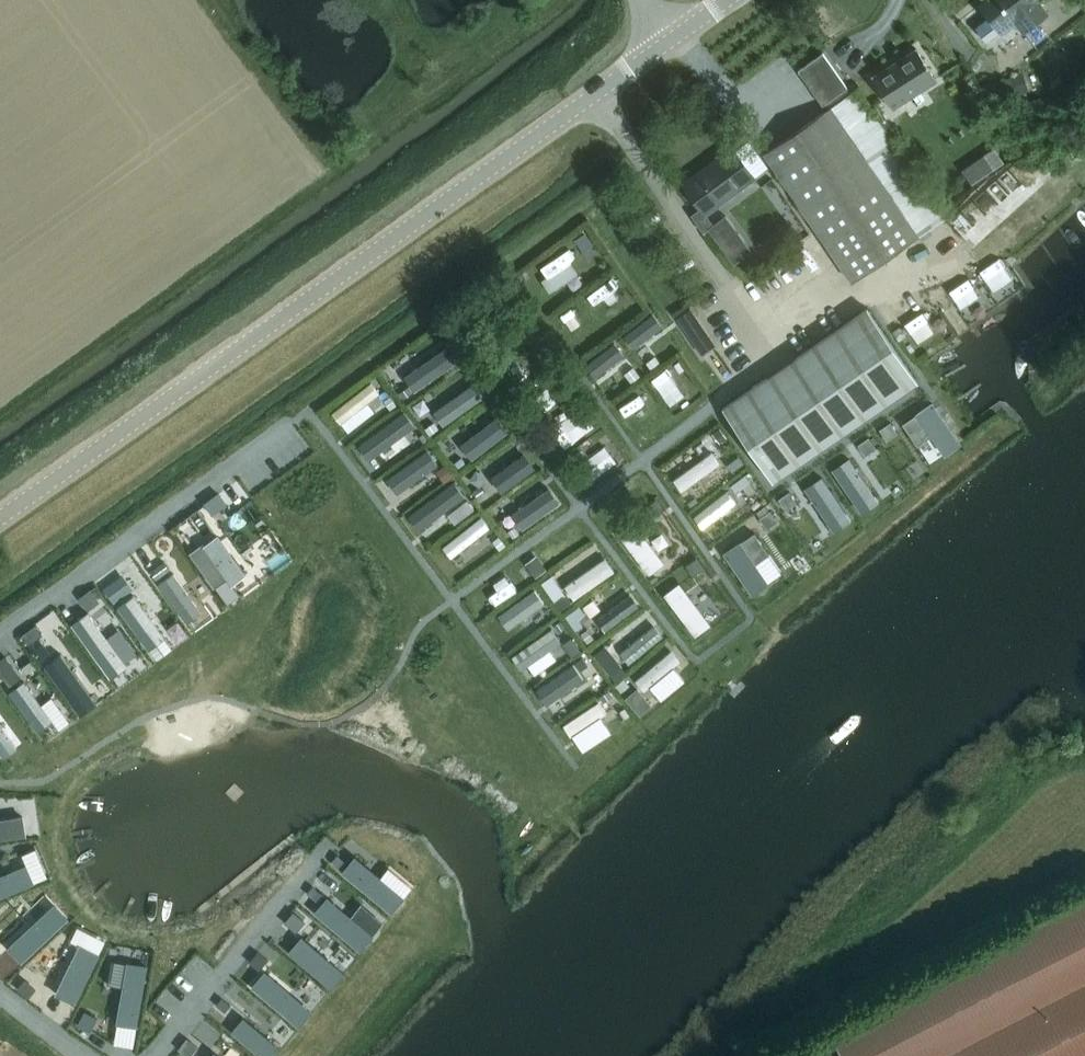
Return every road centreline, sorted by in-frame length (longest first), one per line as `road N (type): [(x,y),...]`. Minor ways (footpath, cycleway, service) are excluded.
road 1 (tertiary): [(0,526),(662,55)]

